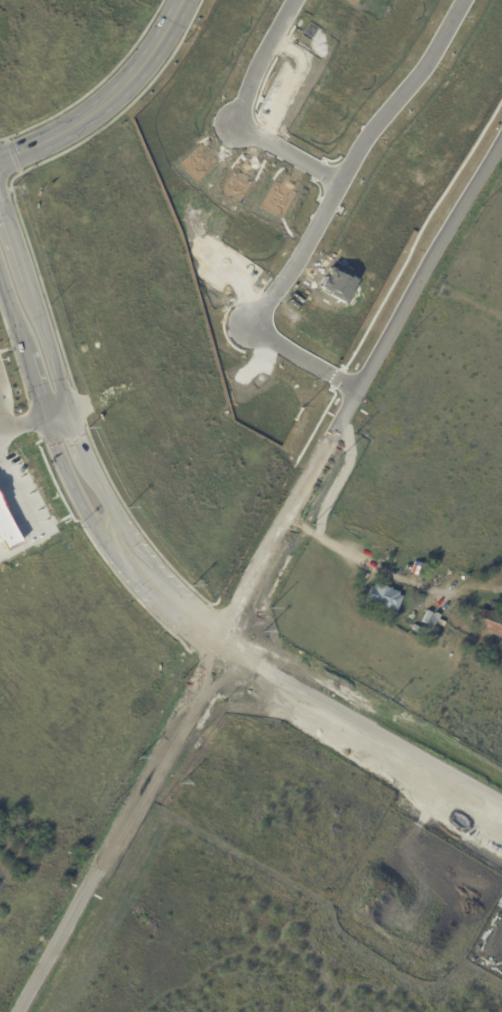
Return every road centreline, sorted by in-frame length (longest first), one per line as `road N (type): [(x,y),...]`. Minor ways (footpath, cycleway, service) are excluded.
road 1 (residential): [(219,644),(501,138)]
road 2 (tertiary): [(219,644),(146,564),(94,482),(0,201)]
road 3 (residential): [(468,0),(267,308),(264,324),(275,335),(361,387)]
road 4 (tertiary): [(0,273),(50,439),(85,511),(160,606),(194,636),(219,644)]
road 5 (residential): [(15,1011),(219,644)]
road 6 (tertiary): [(501,802),(219,644)]
road 7 (tertiary): [(0,164),(100,110),(146,62),(182,0)]
road 8 (residential): [(298,0),(257,77),(248,119),(349,178)]

